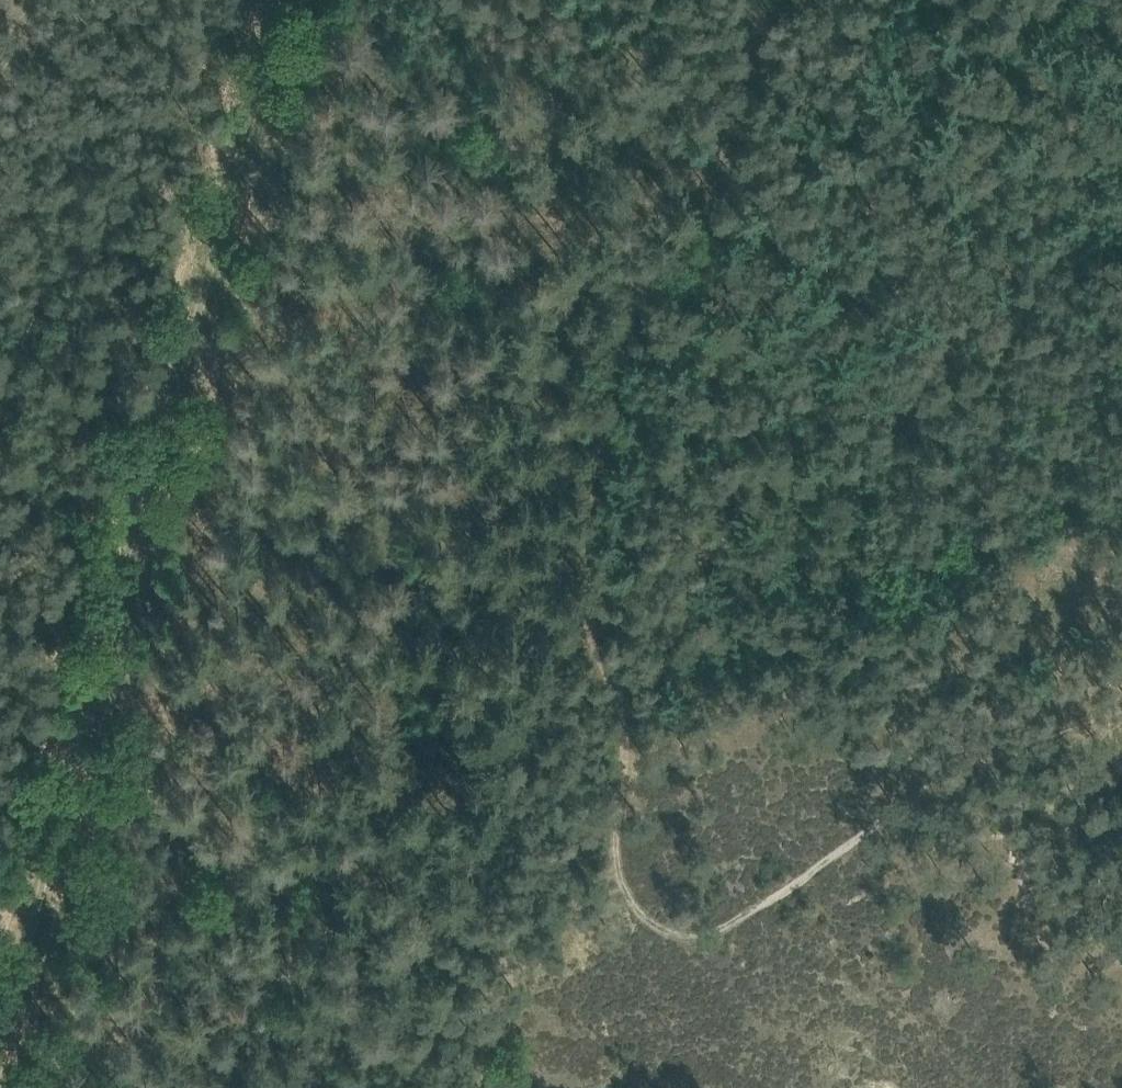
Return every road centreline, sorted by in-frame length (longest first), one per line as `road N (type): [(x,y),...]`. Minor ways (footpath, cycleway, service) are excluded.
road 1 (track): [(739,0),(753,77),(609,400),(590,601),(632,756),(615,871),(659,928),(690,943),(758,913),(888,820),(1089,720),(1121,714)]
road 2 (track): [(279,0),(0,1033)]

